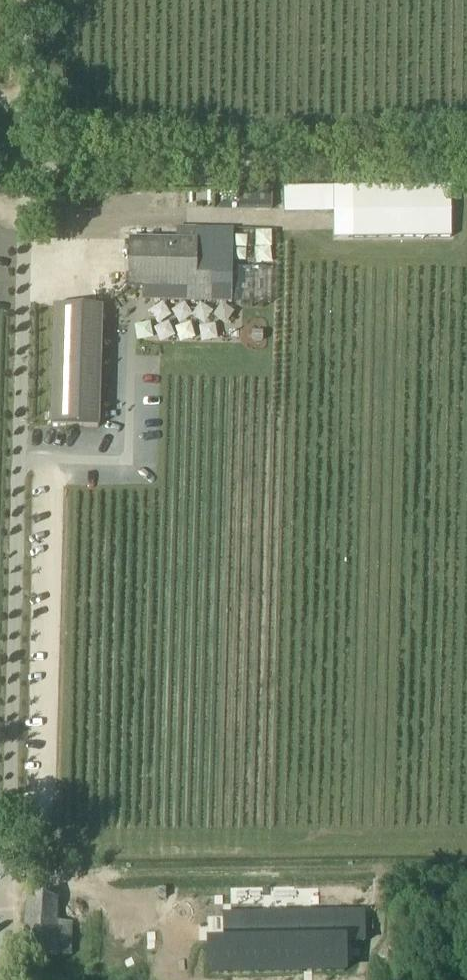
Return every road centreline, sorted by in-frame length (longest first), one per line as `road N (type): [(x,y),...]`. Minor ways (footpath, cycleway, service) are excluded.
road 1 (track): [(7,887),(26,167)]
road 2 (track): [(466,165),(26,167)]

